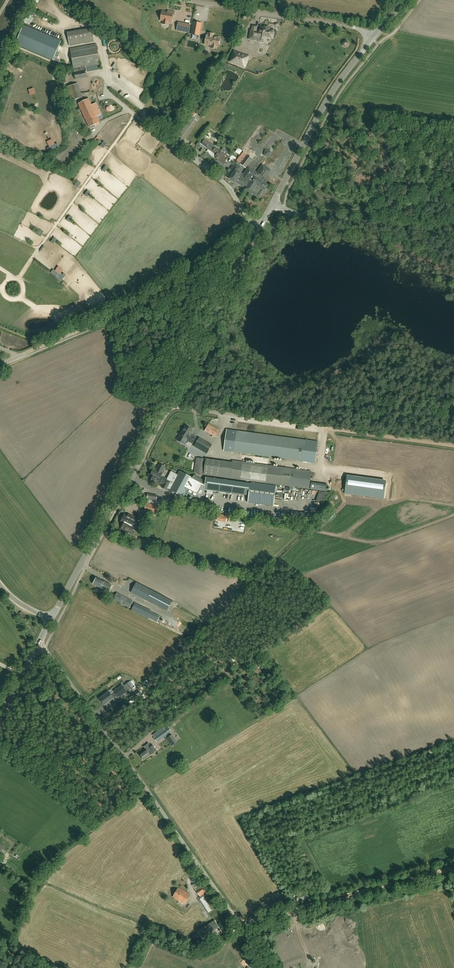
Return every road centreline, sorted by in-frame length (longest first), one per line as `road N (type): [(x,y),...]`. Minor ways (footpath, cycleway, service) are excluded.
road 1 (unclassified): [(293,911),(242,927),(51,658),(36,649)]
road 2 (track): [(249,222),(145,301),(18,357)]
road 3 (tertiary): [(52,620),(165,405)]
road 4 (tertiary): [(165,405),(261,225)]
road 5 (track): [(65,83),(43,85),(49,129),(39,142),(9,128),(31,65),(46,74)]
road 6 (tertiary): [(273,203),(329,98),(372,39)]
road 7 (tertiary): [(273,203),(324,220),(407,228),(453,223)]
road 8 (unclassified): [(372,39),(354,27),(198,0)]
road 9 (track): [(453,446),(282,422)]
road 10 (residential): [(249,222),(224,183),(129,110)]
road 11 (track): [(293,911),(453,869)]
road 12 (track): [(135,115),(39,248)]

